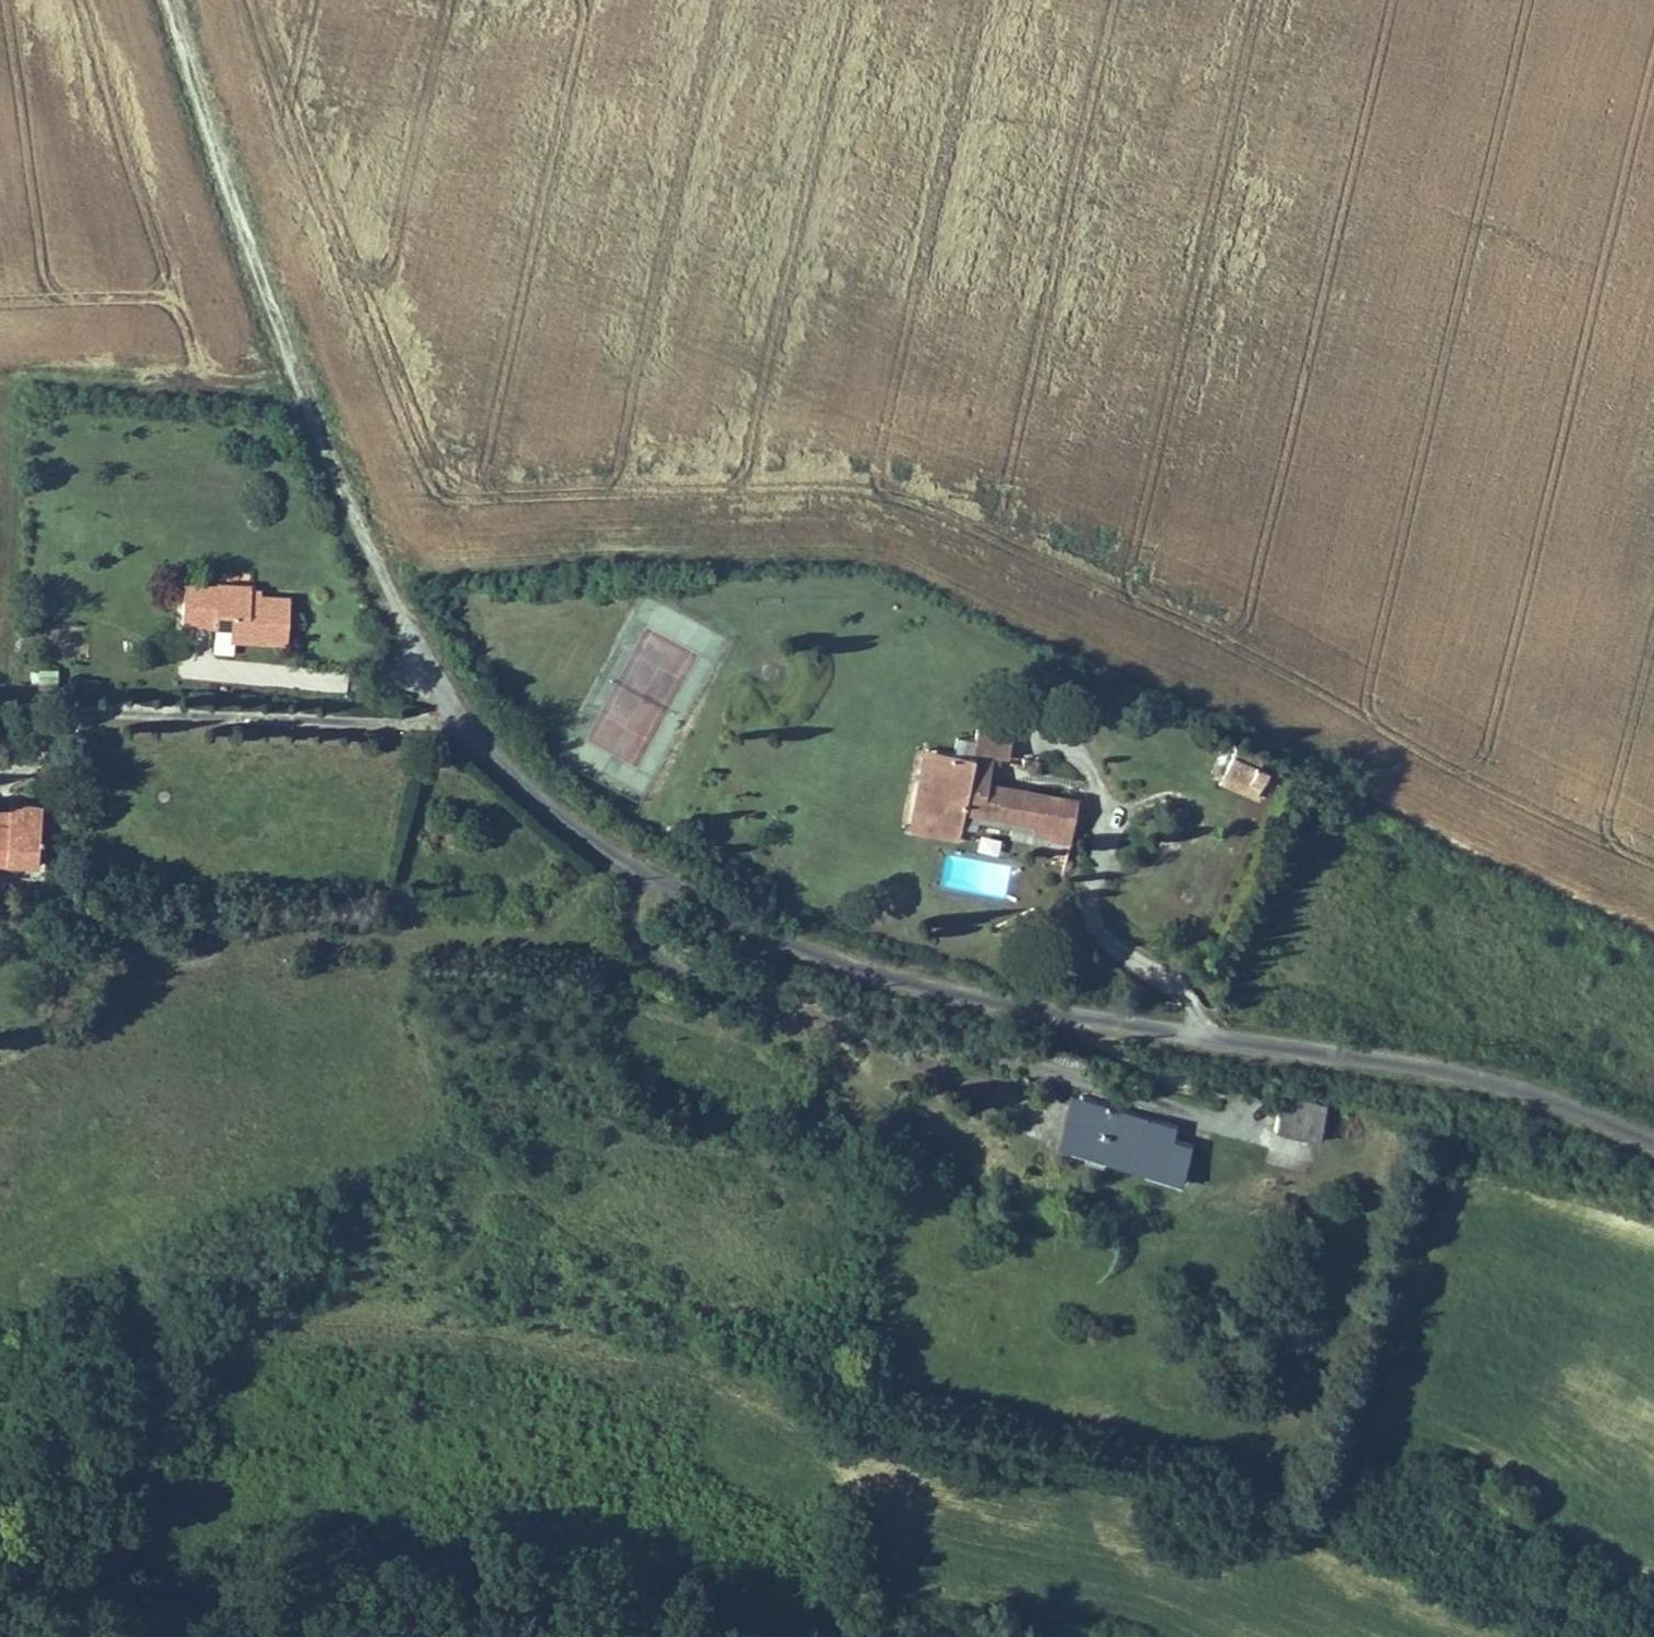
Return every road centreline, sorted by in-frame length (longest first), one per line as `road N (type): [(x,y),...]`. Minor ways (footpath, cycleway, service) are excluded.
road 1 (unclassified): [(391,594),(455,715),(500,765),(643,874),(808,952),(1070,1011),(1456,1072),(1653,1144)]
road 2 (track): [(171,0),(303,386),(391,594)]

